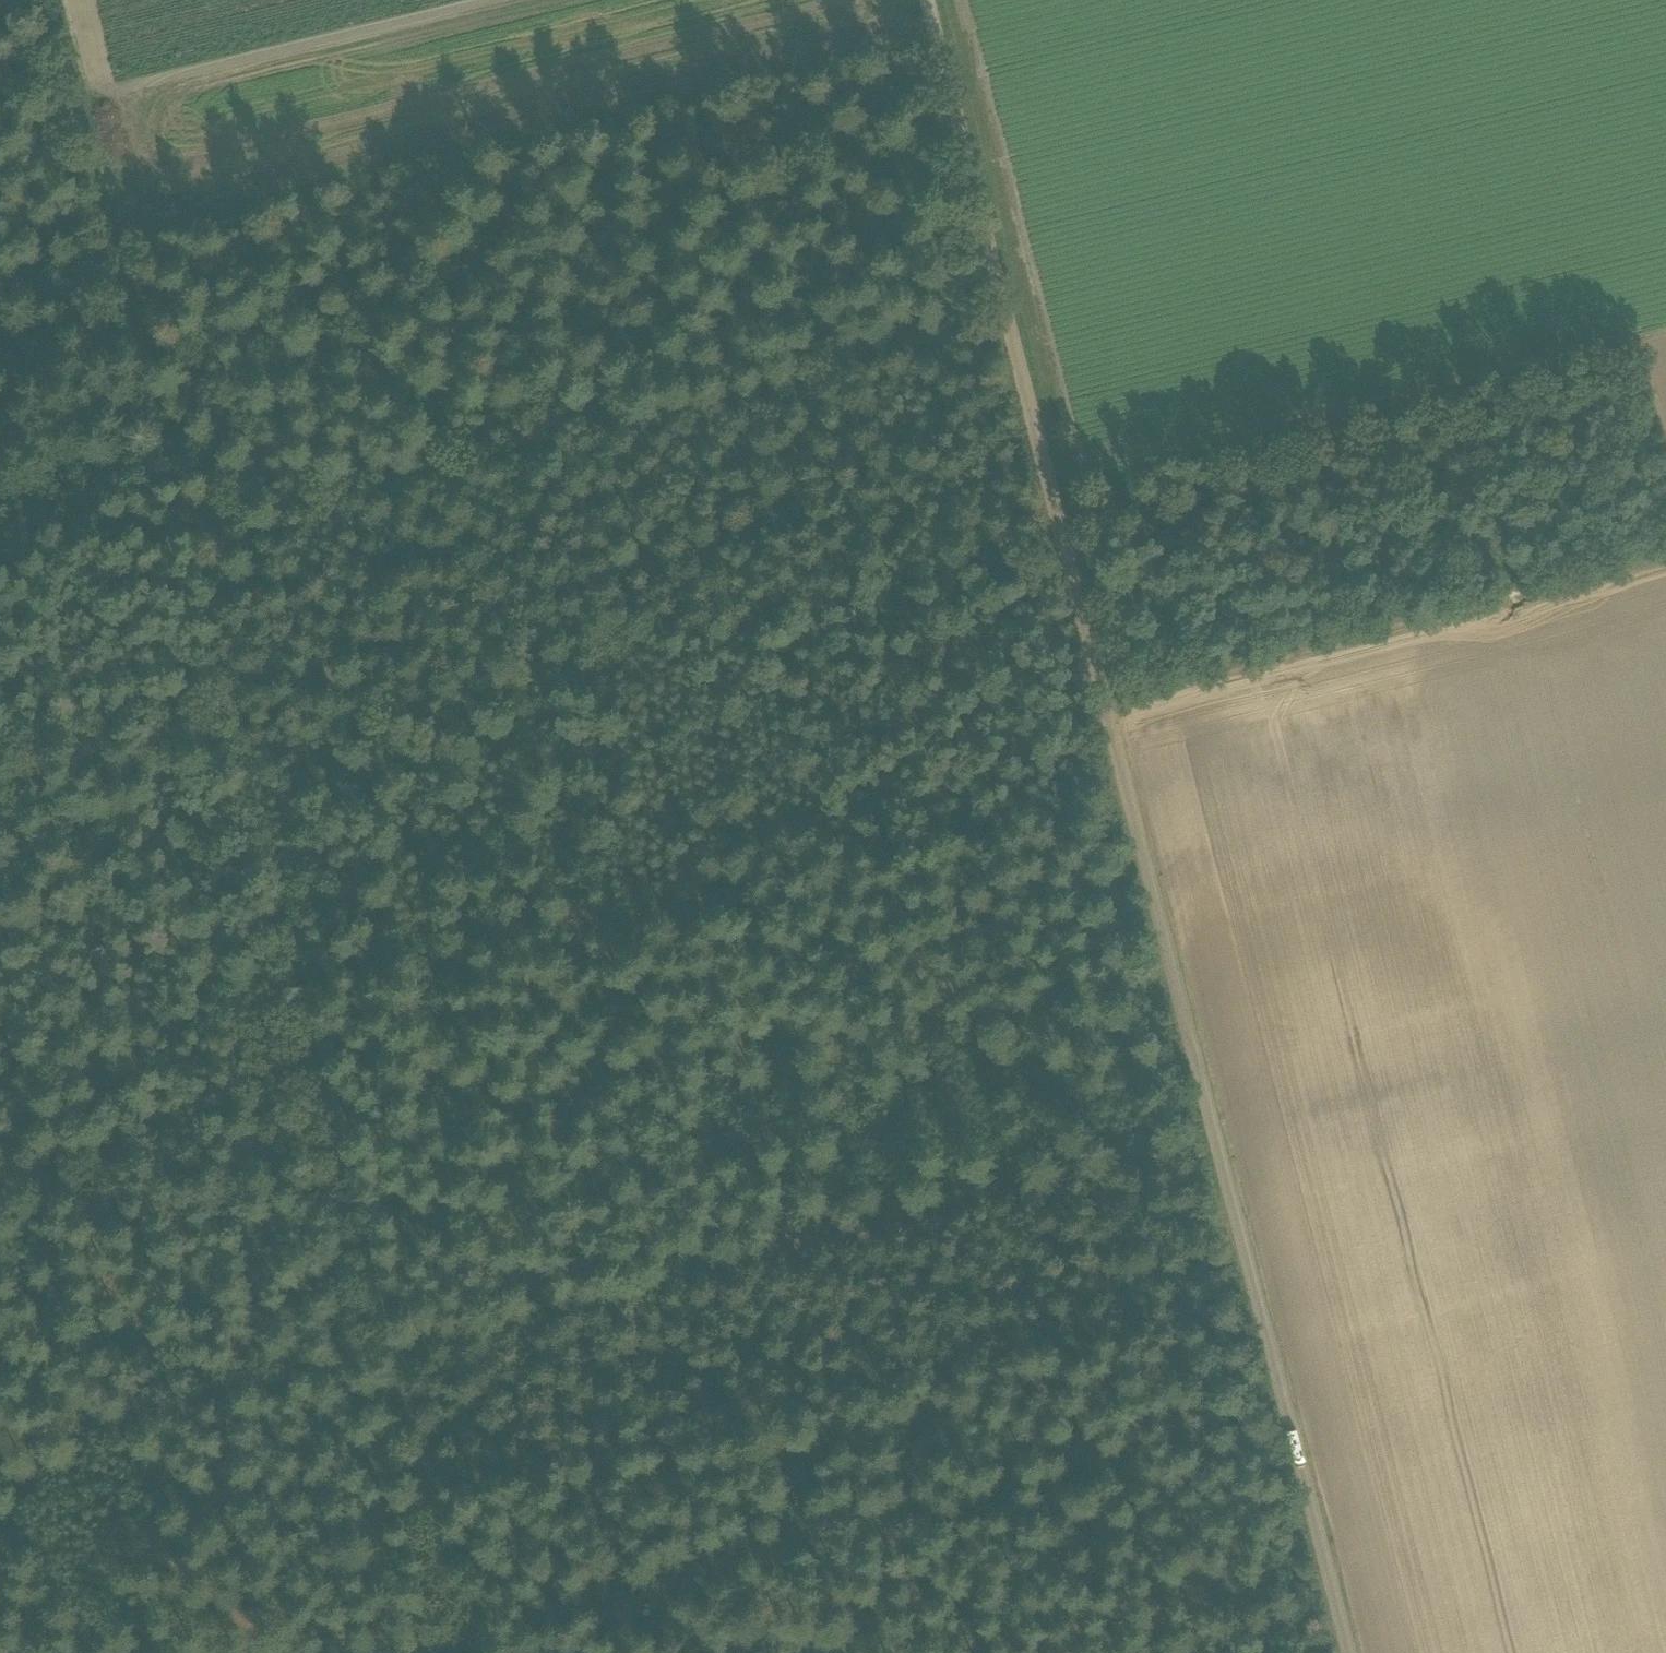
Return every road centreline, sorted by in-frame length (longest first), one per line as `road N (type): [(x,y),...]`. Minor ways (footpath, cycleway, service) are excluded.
road 1 (track): [(53,0),(476,1652)]
road 2 (unclassified): [(1349,1652),(928,0)]
road 3 (track): [(0,1438),(1218,1138)]
road 4 (track): [(189,513),(1010,322)]
road 5 (track): [(0,503),(173,459)]

